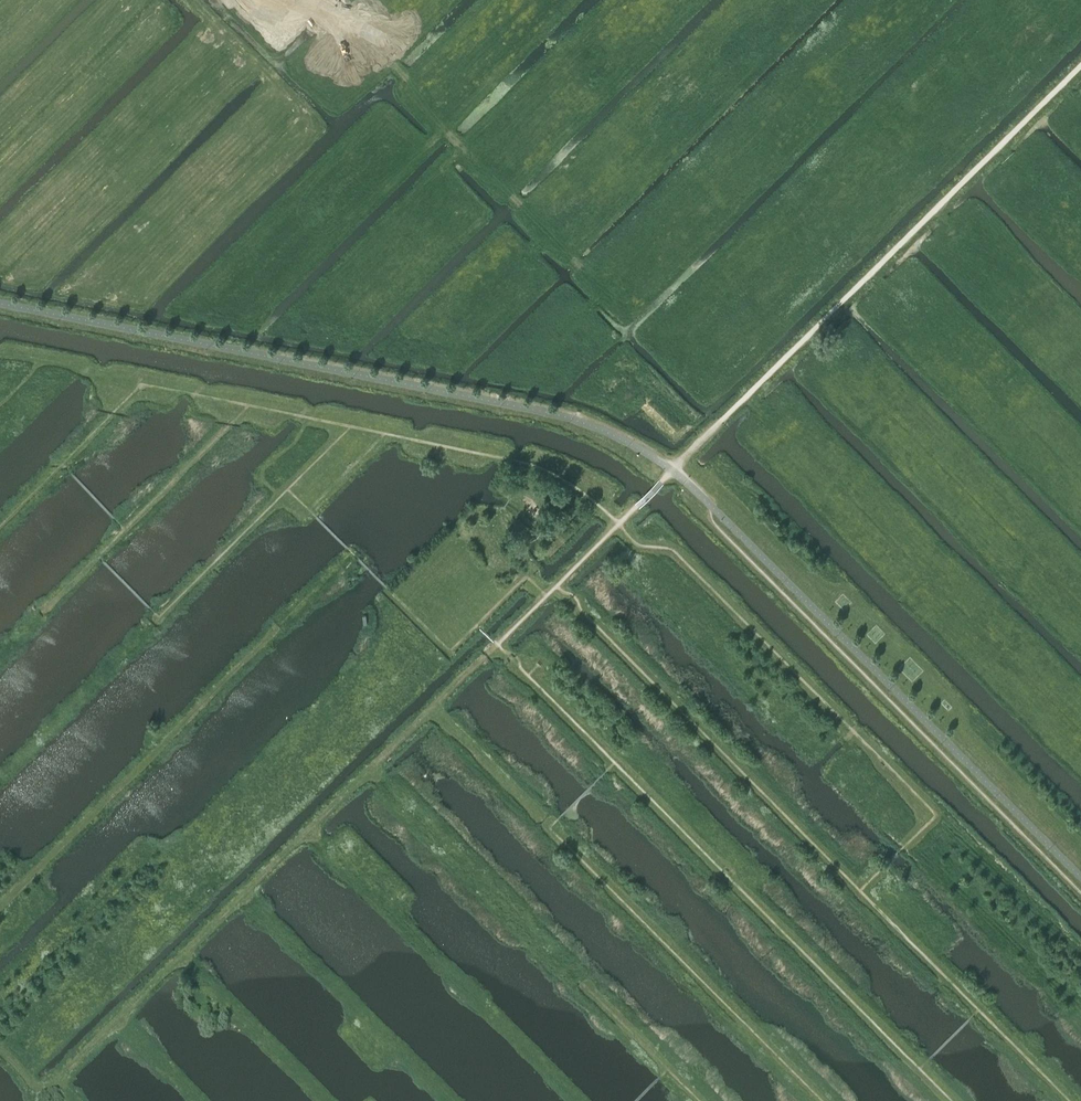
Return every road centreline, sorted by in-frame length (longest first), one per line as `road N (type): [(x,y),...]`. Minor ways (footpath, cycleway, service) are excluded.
road 1 (track): [(1080,66),(671,469)]
road 2 (track): [(142,384),(0,354)]

